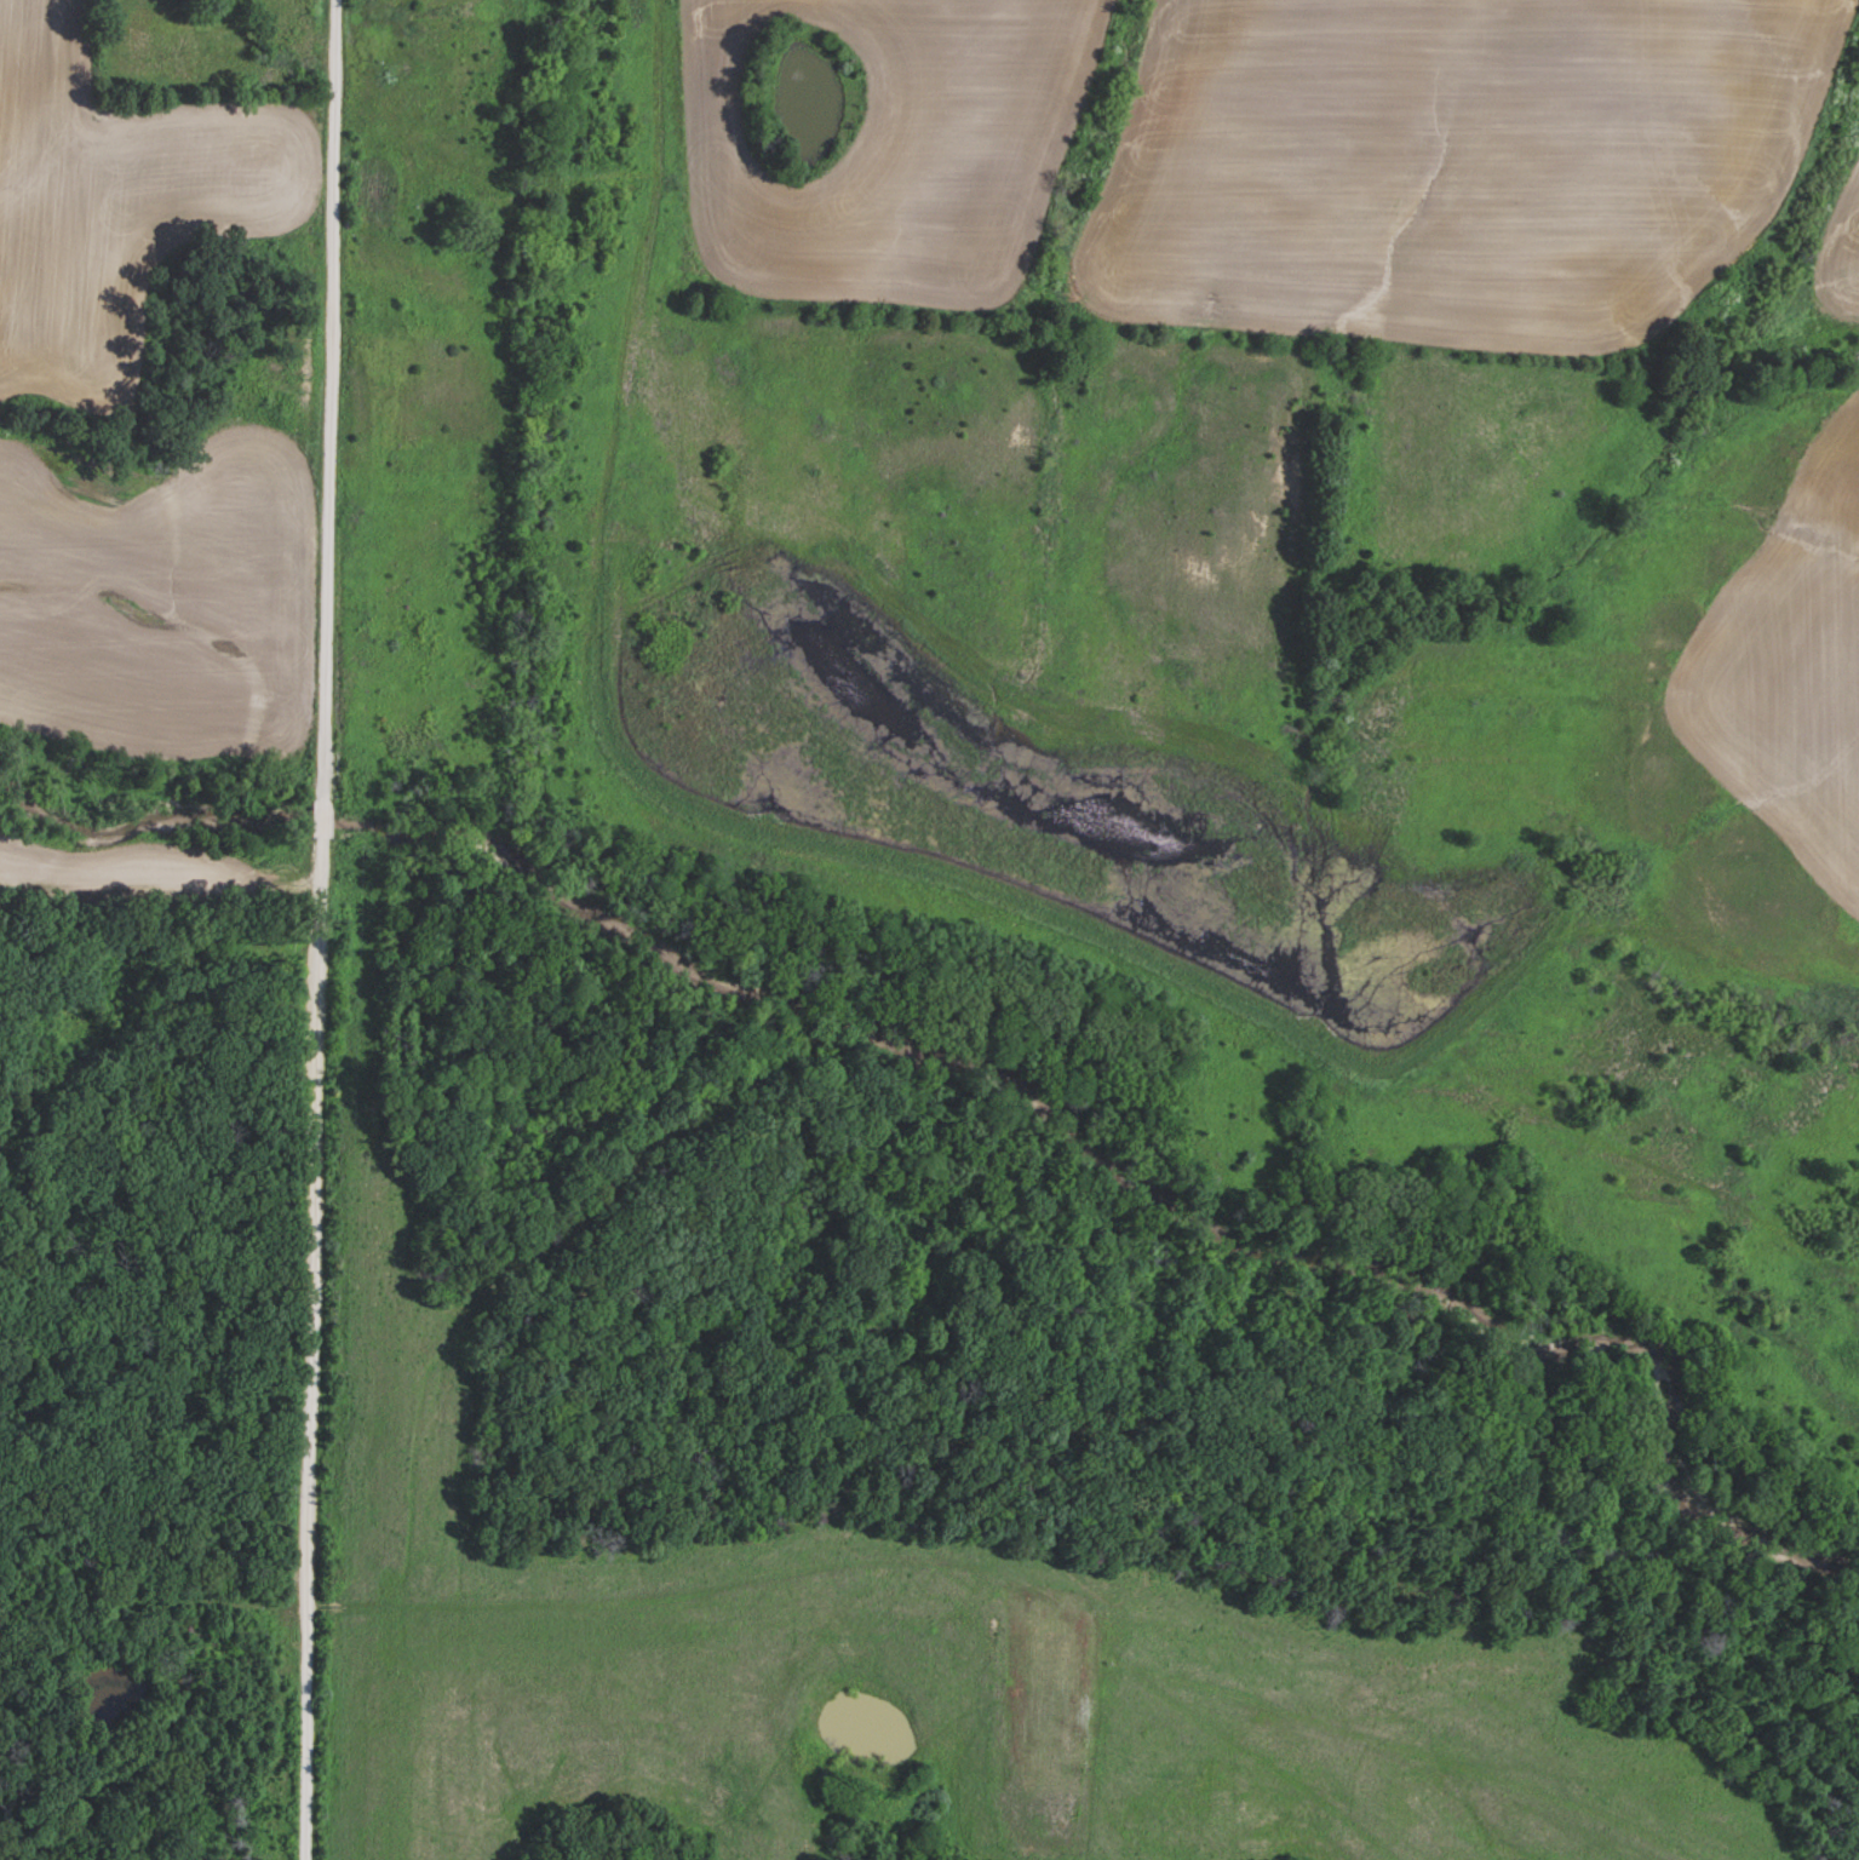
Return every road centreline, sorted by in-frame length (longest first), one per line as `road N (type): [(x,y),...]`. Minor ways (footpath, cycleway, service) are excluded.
road 1 (residential): [(306,1859),(323,842)]
road 2 (residential): [(323,793),(337,0)]

